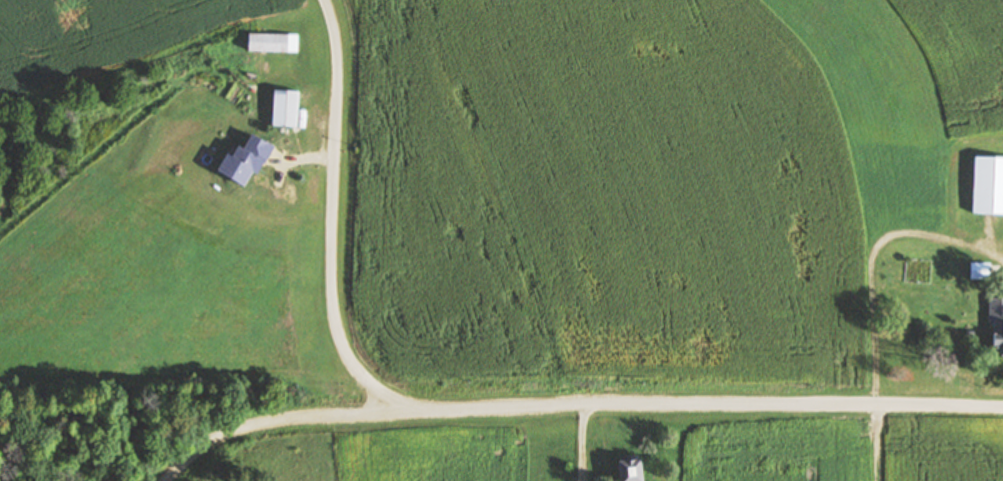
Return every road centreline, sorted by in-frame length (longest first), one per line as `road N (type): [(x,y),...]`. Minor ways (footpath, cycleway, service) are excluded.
road 1 (residential): [(1002,404),(288,413),(226,425),(193,445),(163,480)]
road 2 (residential): [(392,407),(347,361),(333,317),(333,71),(316,0)]
road 3 (track): [(875,480),(870,281),(881,241),(911,233),(1002,264)]

